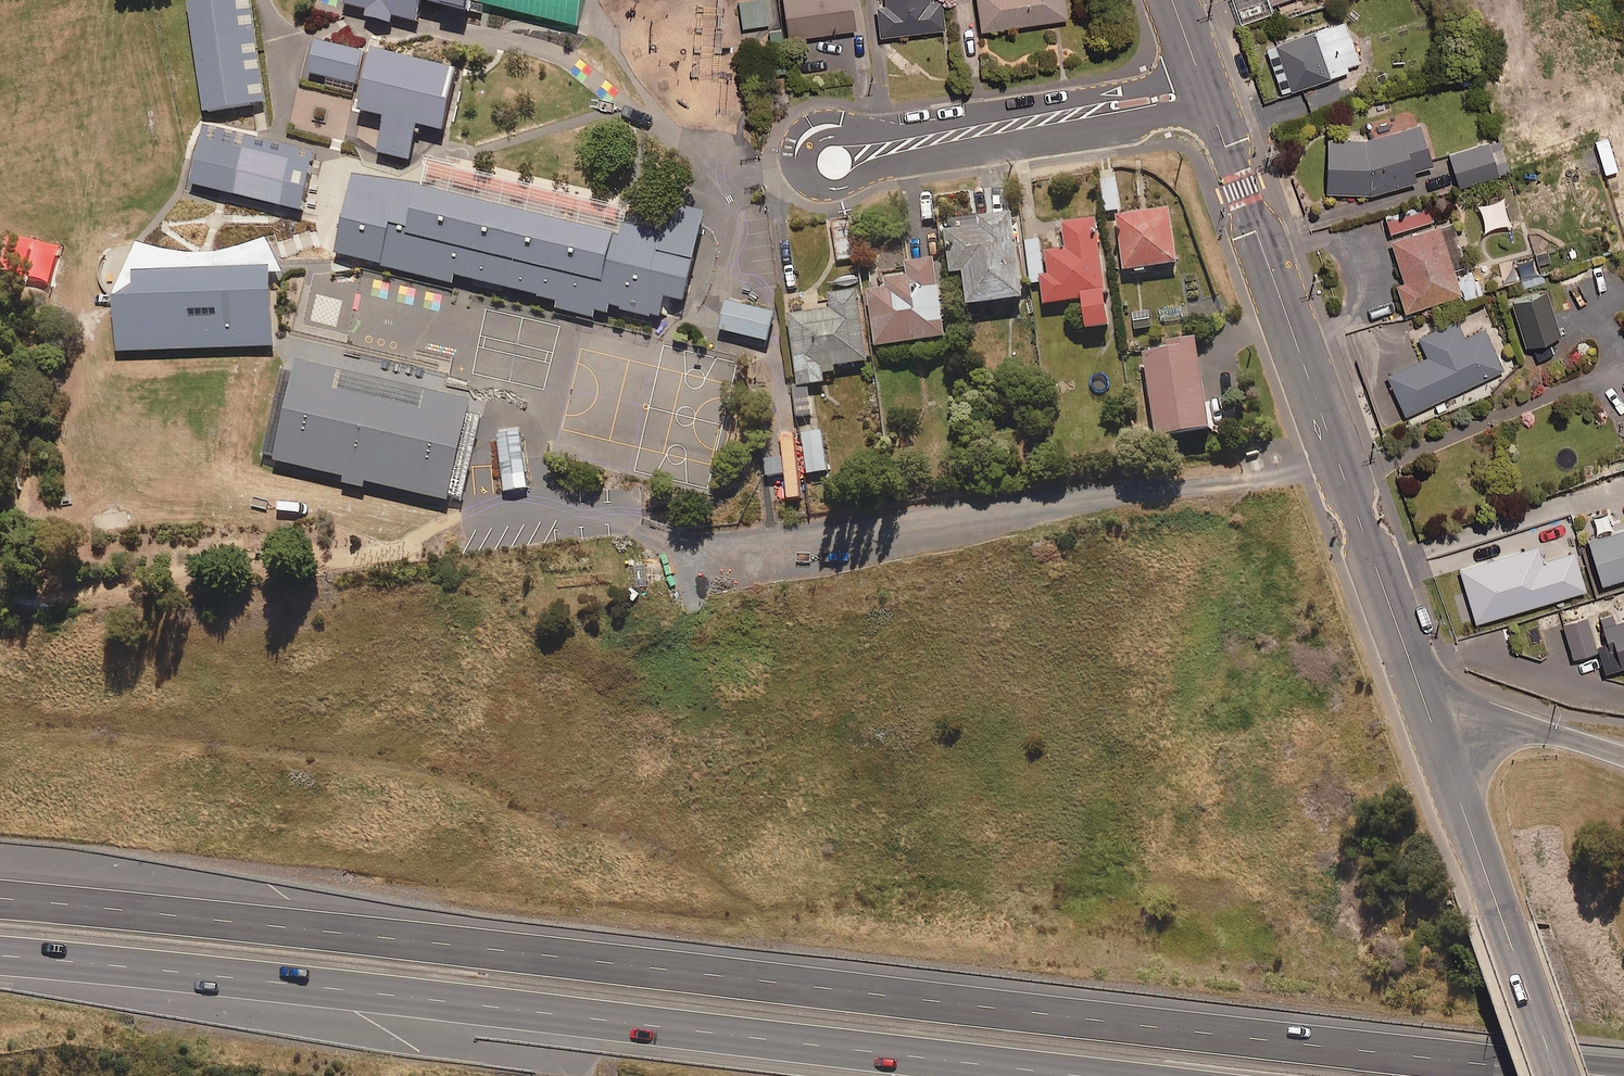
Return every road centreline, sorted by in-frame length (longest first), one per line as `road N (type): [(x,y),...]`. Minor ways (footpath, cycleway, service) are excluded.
road 1 (motorway): [(0,903),(1607,1075)]
road 2 (motorway): [(1088,1075),(0,952)]
road 3 (tertiary): [(1205,90),(1418,683)]
road 4 (tertiary): [(1418,683),(1558,1075)]
road 5 (residential): [(891,150),(1205,90)]
road 6 (motorway): [(1418,683),(1623,756)]
road 7 (residential): [(891,150),(837,186),(807,178),(808,146),(831,136),(859,140)]

